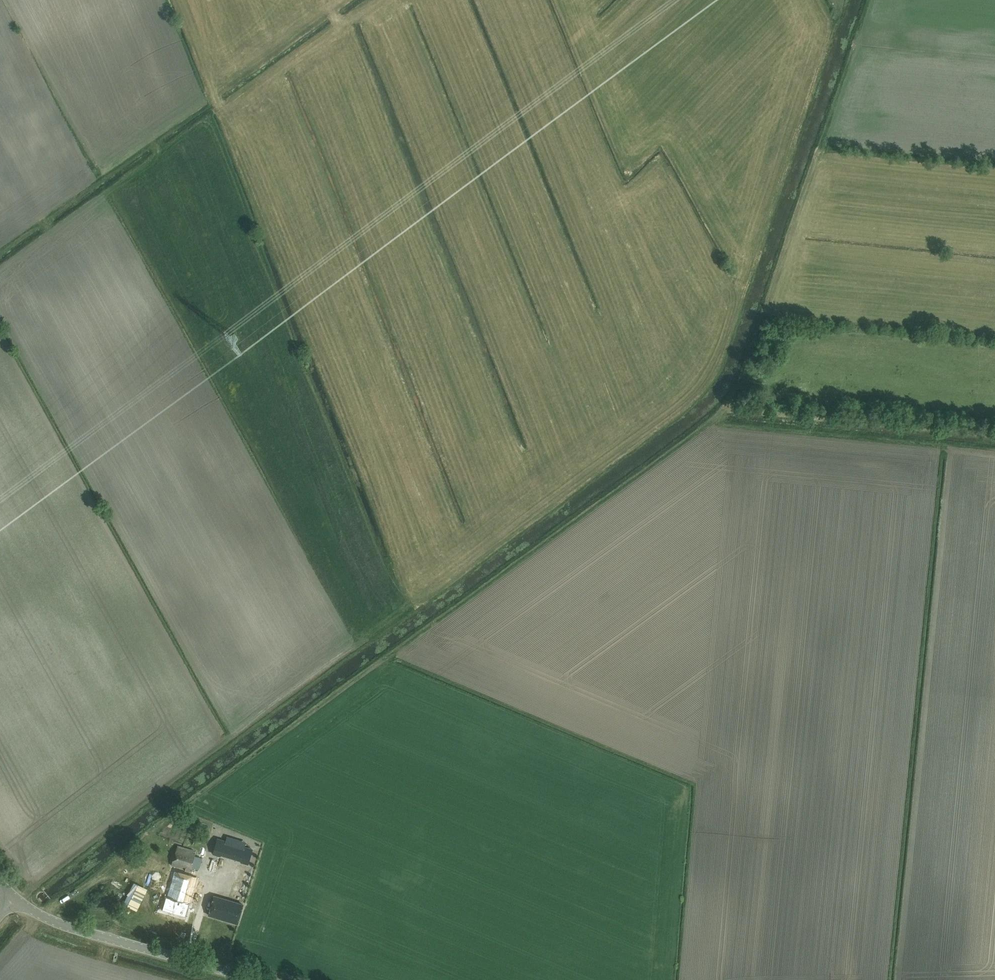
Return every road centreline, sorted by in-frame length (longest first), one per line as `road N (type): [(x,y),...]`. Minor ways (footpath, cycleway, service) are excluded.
road 1 (tertiary): [(264,979),(72,927),(15,898)]

